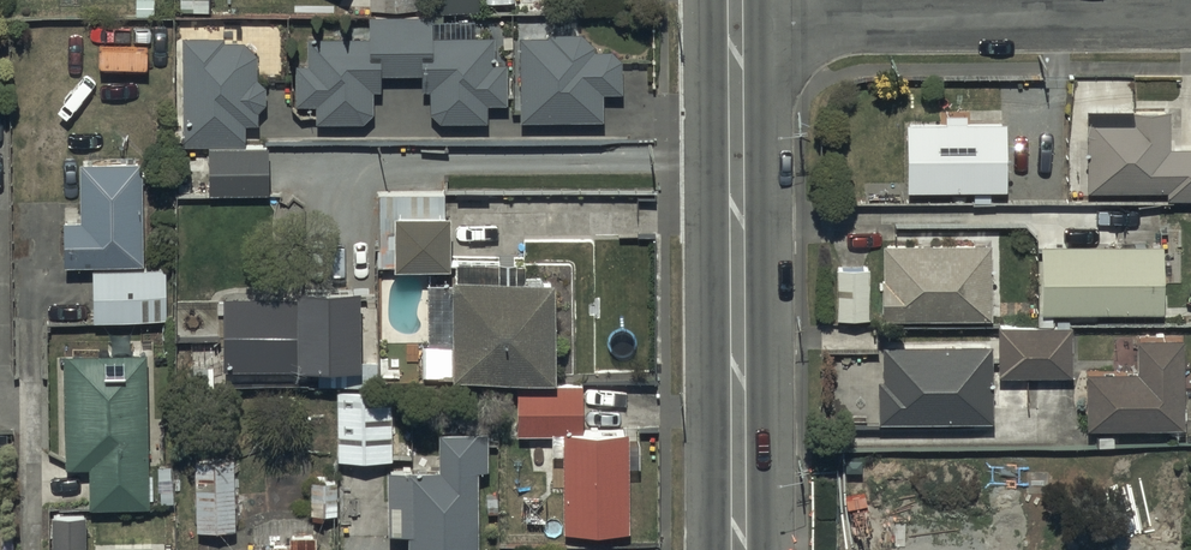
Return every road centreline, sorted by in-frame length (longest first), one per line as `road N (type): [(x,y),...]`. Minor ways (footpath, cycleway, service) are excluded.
road 1 (secondary): [(732,19),(736,549)]
road 2 (residential): [(732,19),(1190,14)]

